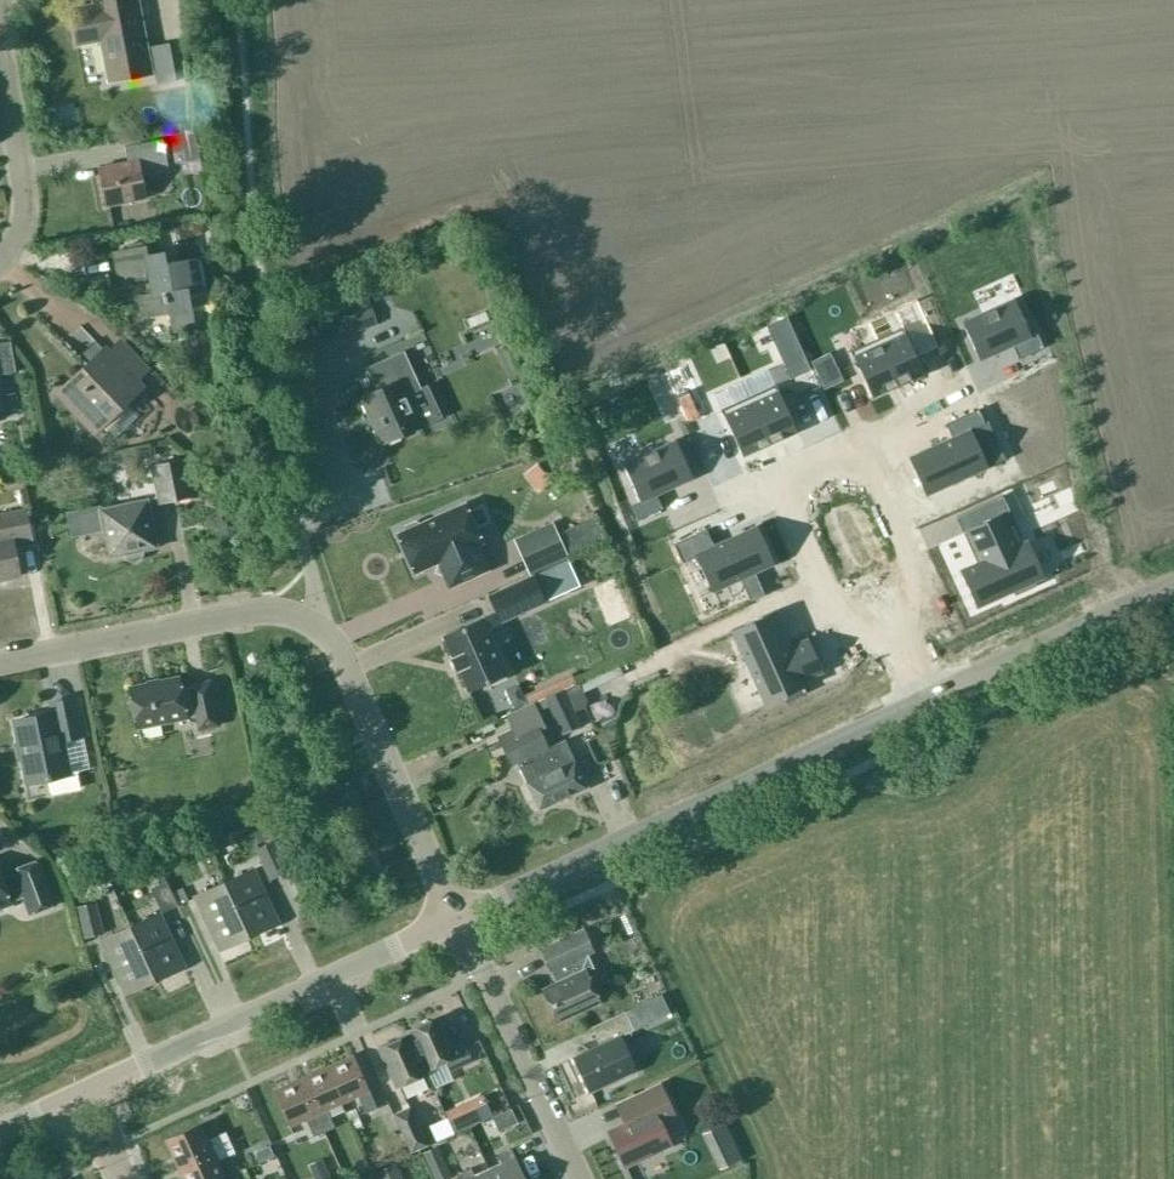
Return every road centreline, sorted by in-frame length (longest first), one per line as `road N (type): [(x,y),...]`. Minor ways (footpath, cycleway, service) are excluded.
road 1 (tertiary): [(457,919),(1173,585)]
road 2 (tertiary): [(97,1085),(457,919)]
road 3 (residential): [(324,632),(290,614),(258,612),(0,663)]
road 4 (residential): [(324,632),(345,663),(433,867)]
road 5 (residential): [(580,1178),(484,975)]
road 6 (residential): [(0,261),(17,237),(24,194),(0,52)]
road 7 (residential): [(294,516),(324,632)]

